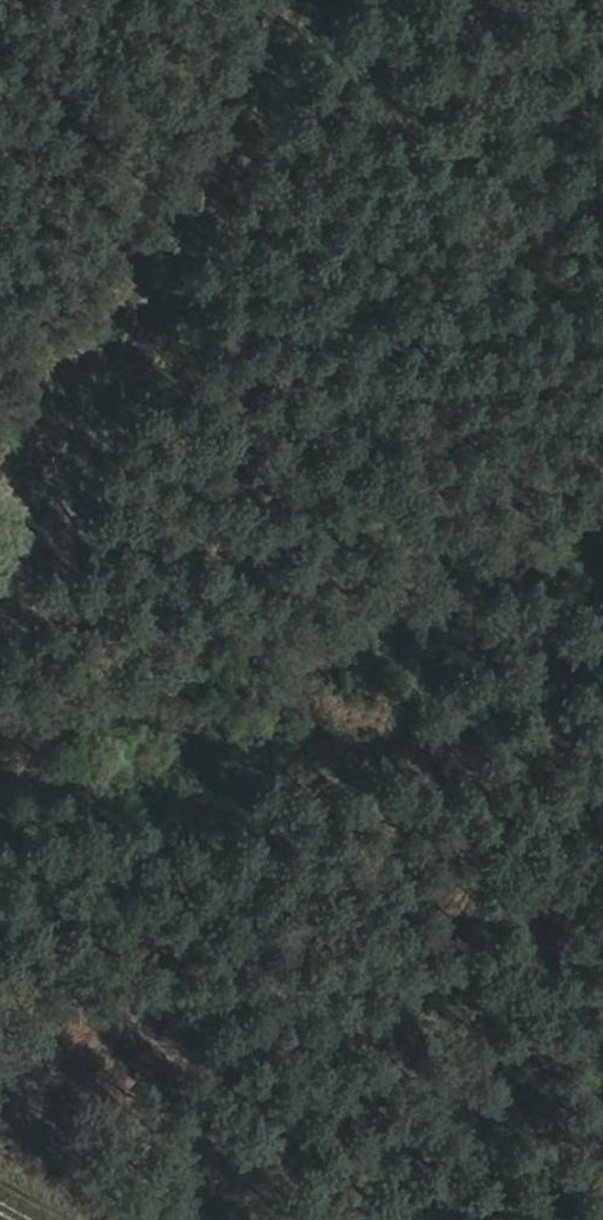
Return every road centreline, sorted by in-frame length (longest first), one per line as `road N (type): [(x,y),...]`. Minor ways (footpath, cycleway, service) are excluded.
road 1 (track): [(324,0),(0,547)]

